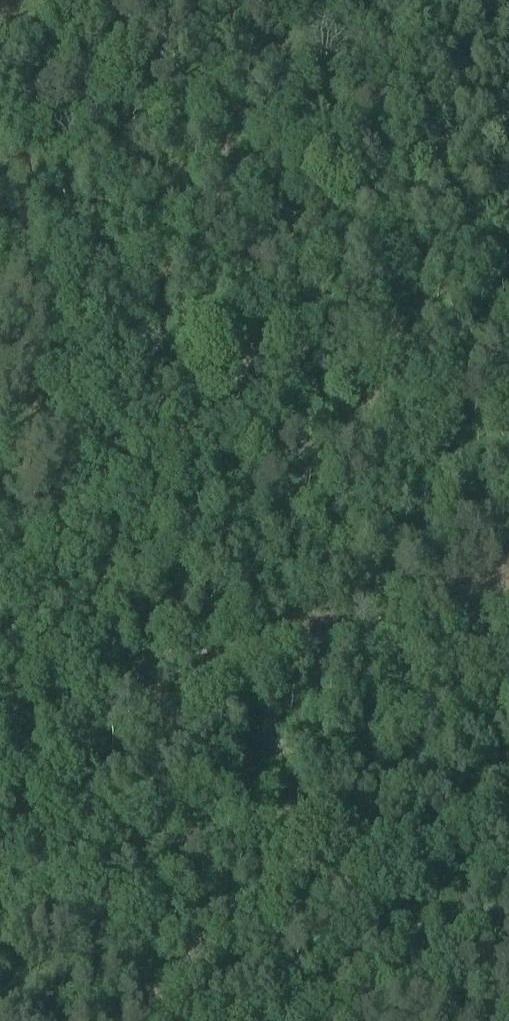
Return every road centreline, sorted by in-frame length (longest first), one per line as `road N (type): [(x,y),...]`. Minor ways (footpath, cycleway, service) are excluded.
road 1 (track): [(0,721),(65,710),(508,586)]

